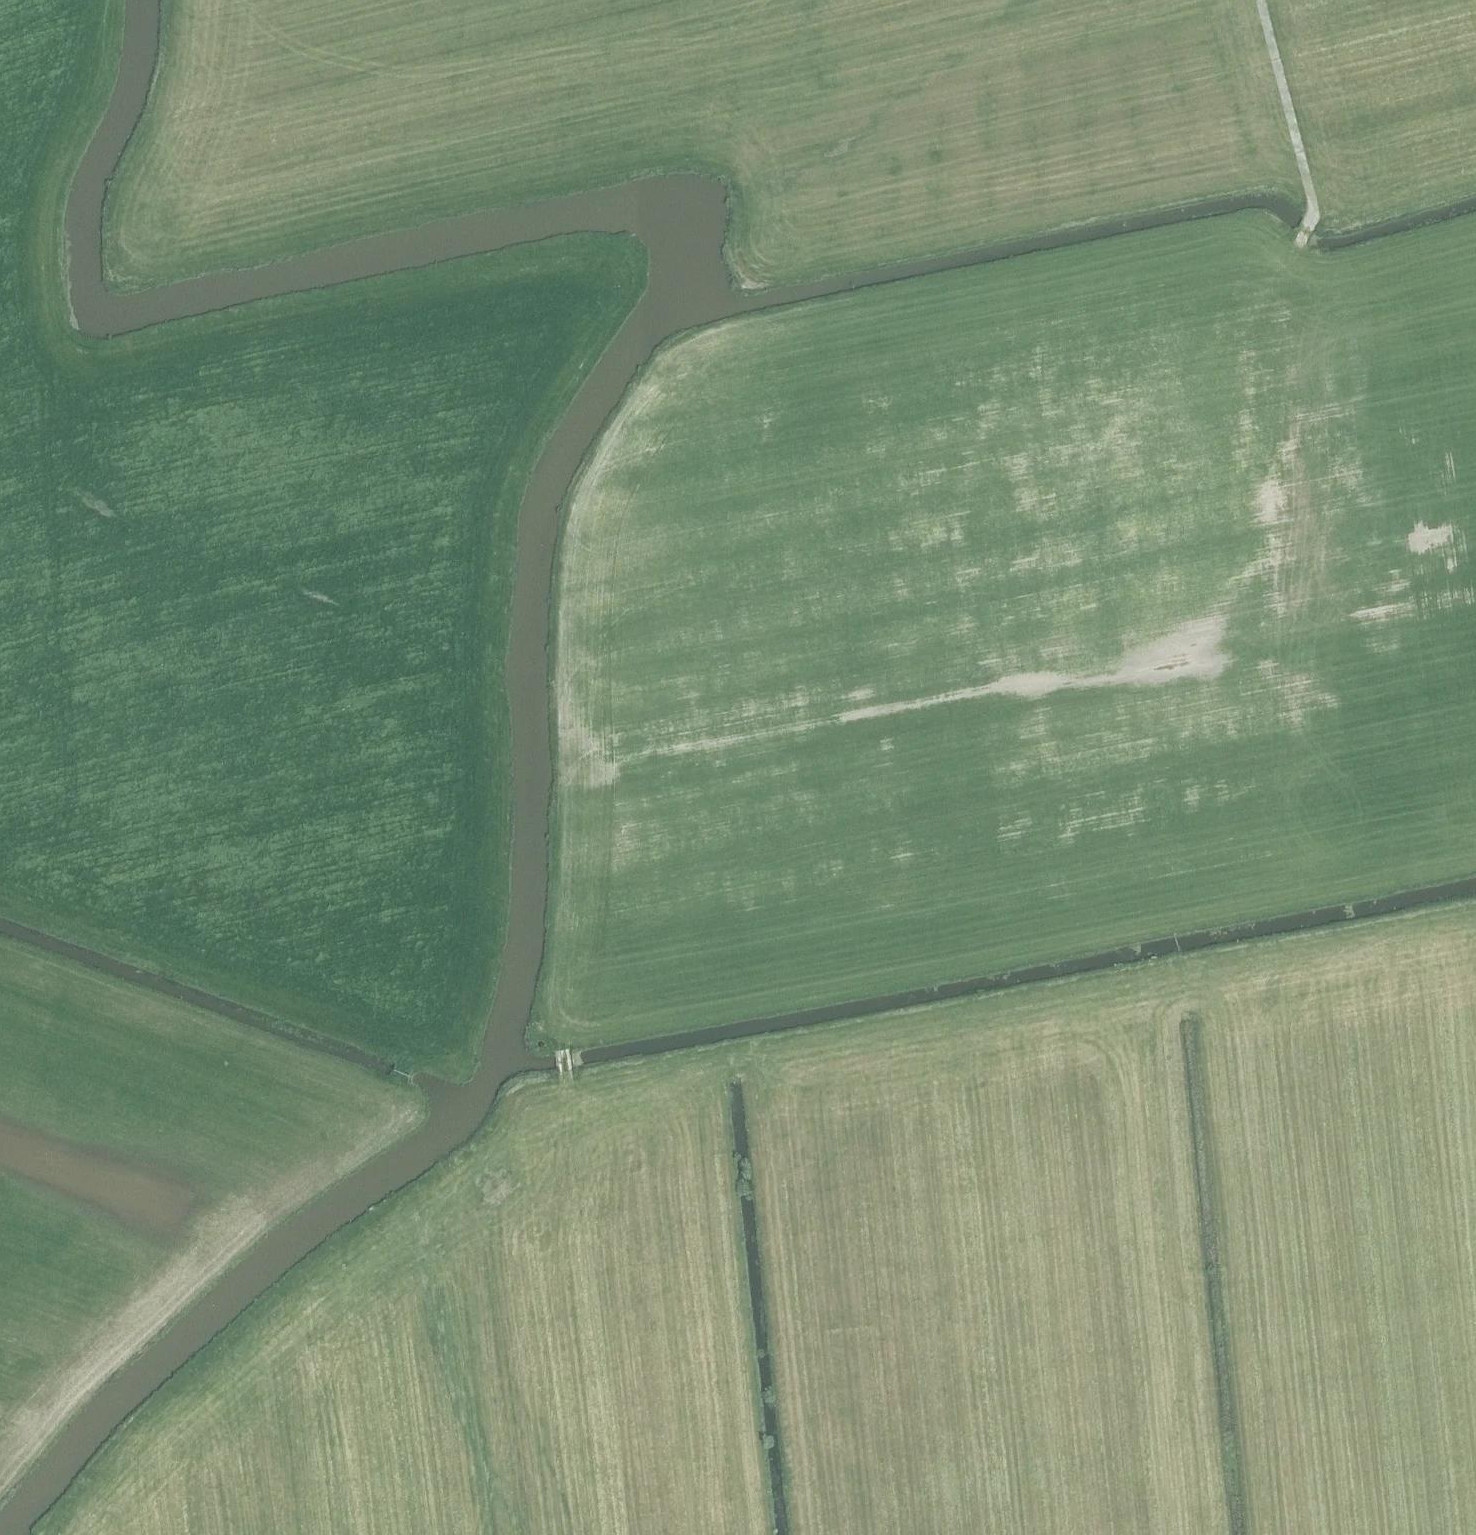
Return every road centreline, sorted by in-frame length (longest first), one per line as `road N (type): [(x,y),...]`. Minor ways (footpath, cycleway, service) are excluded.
road 1 (track): [(1260,0),(1312,204),(1298,248)]

